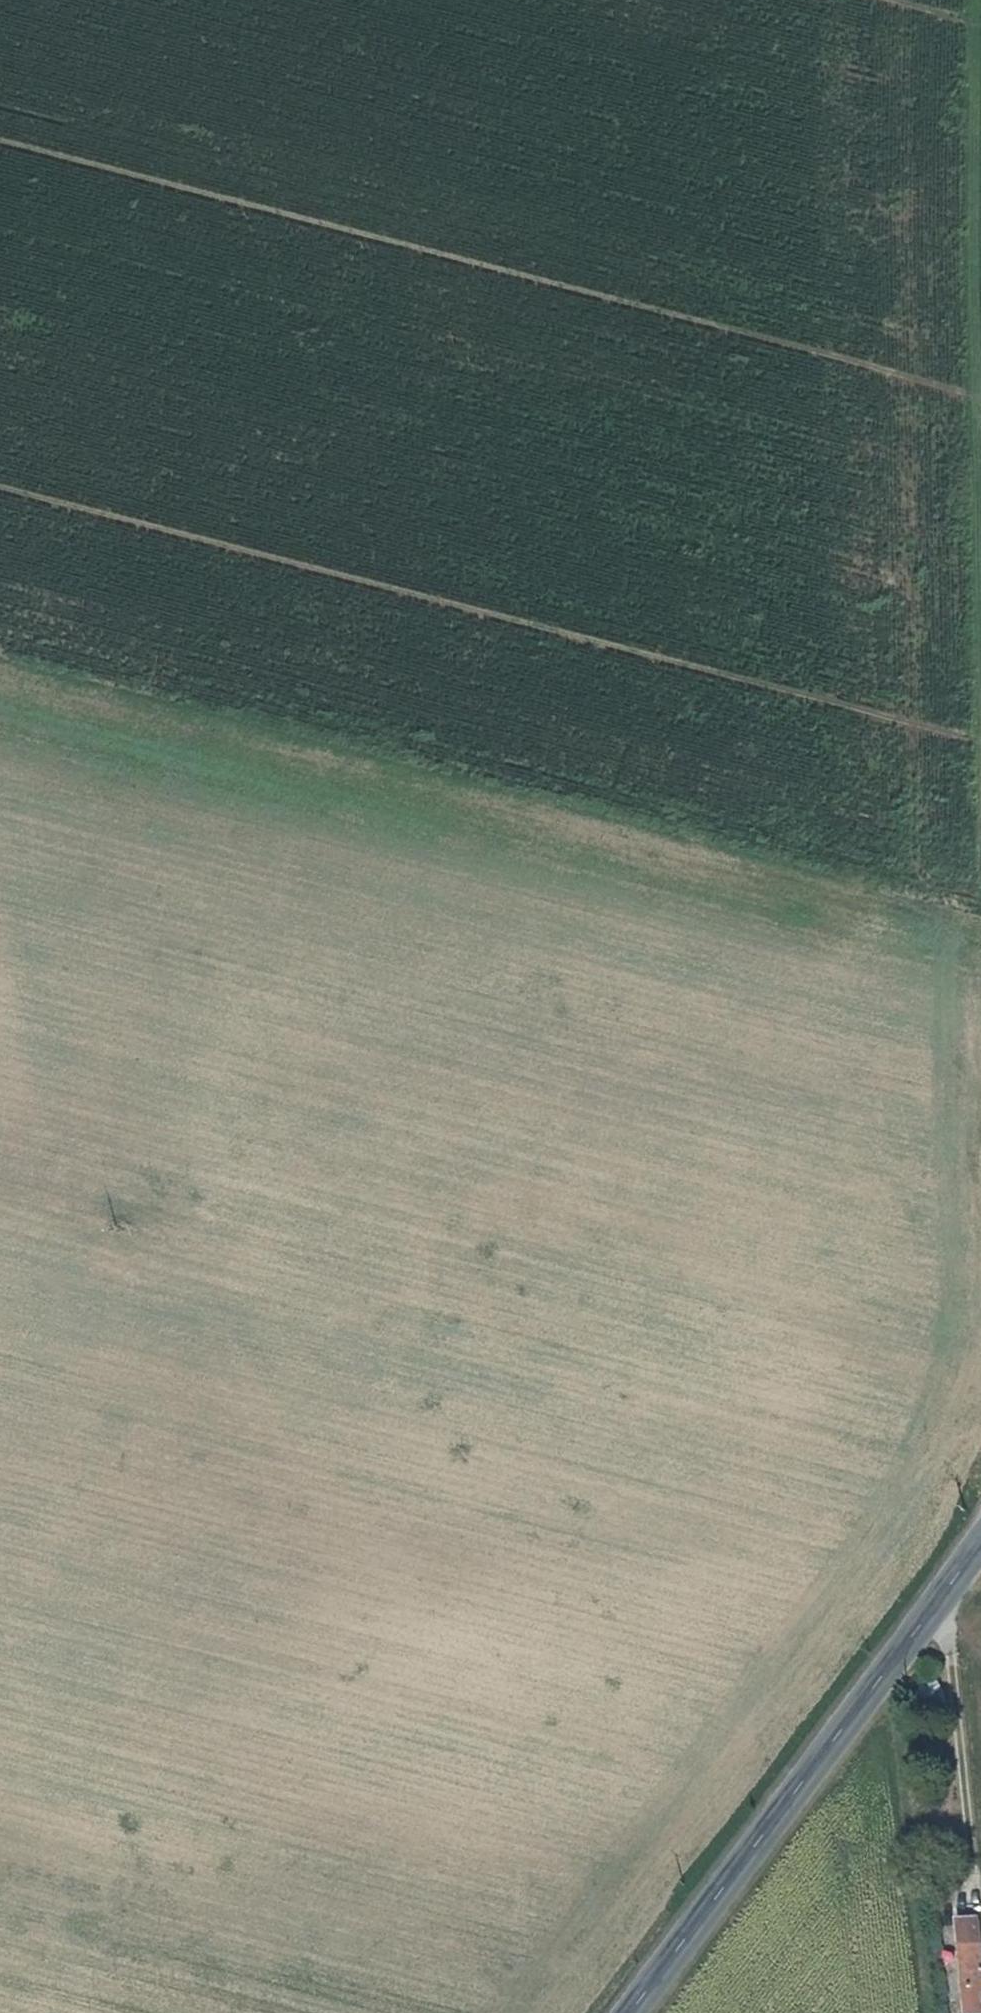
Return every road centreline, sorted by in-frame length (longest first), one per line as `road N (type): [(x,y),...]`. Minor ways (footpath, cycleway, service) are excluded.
road 1 (tertiary): [(628,2012),(980,1542)]

